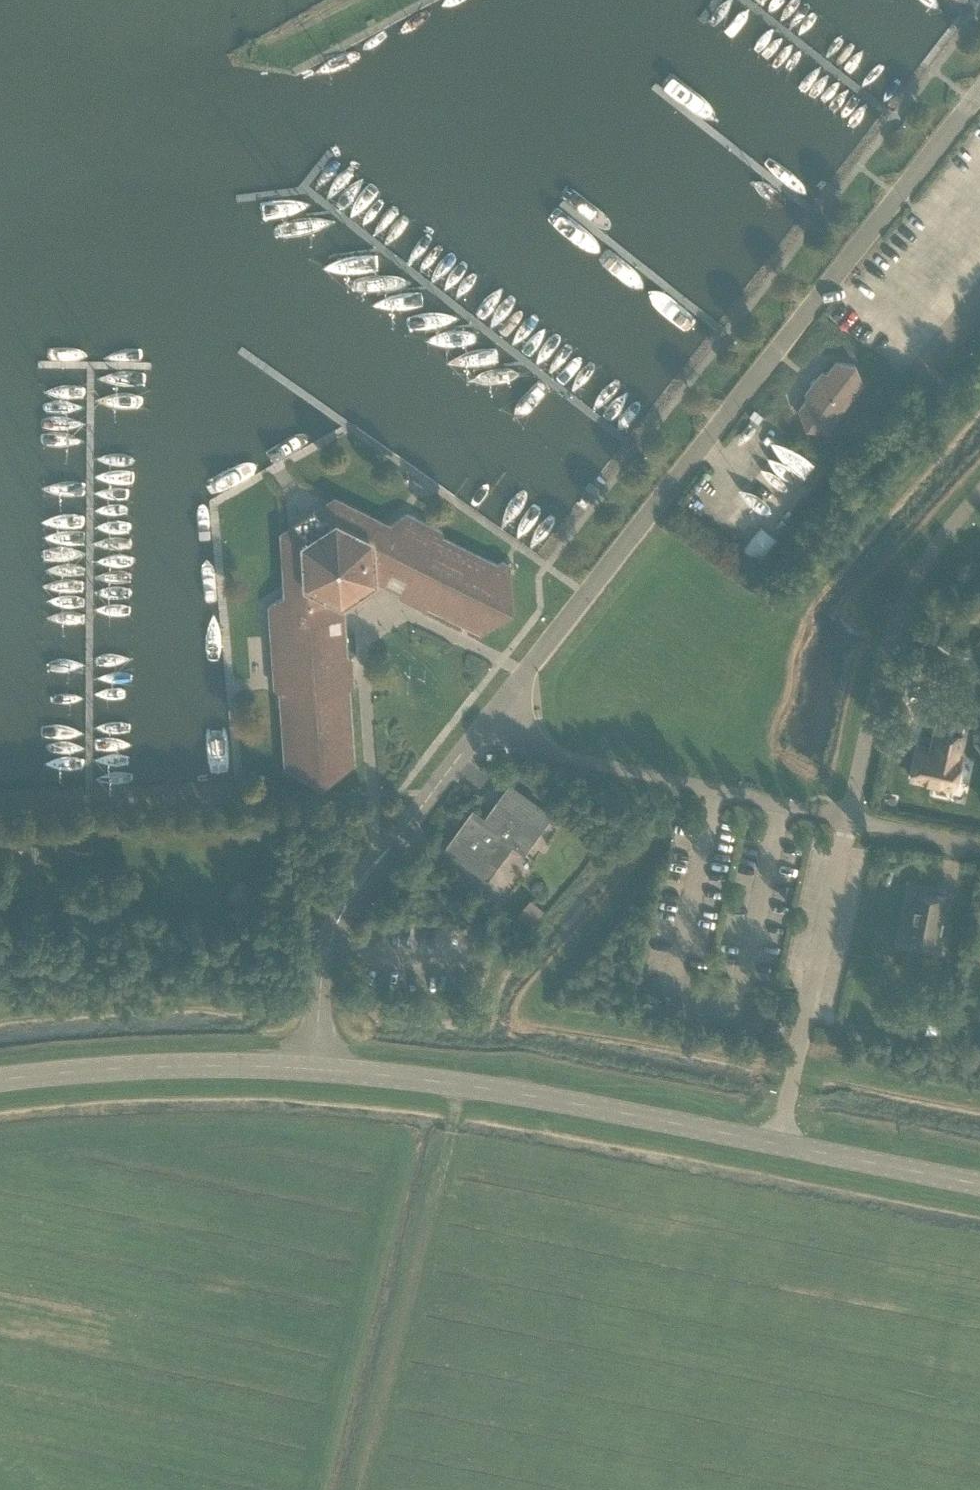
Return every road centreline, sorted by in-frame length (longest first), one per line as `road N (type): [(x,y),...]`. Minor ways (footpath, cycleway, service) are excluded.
road 1 (secondary): [(0,1079),(221,1066),(448,1081),(979,1183)]

